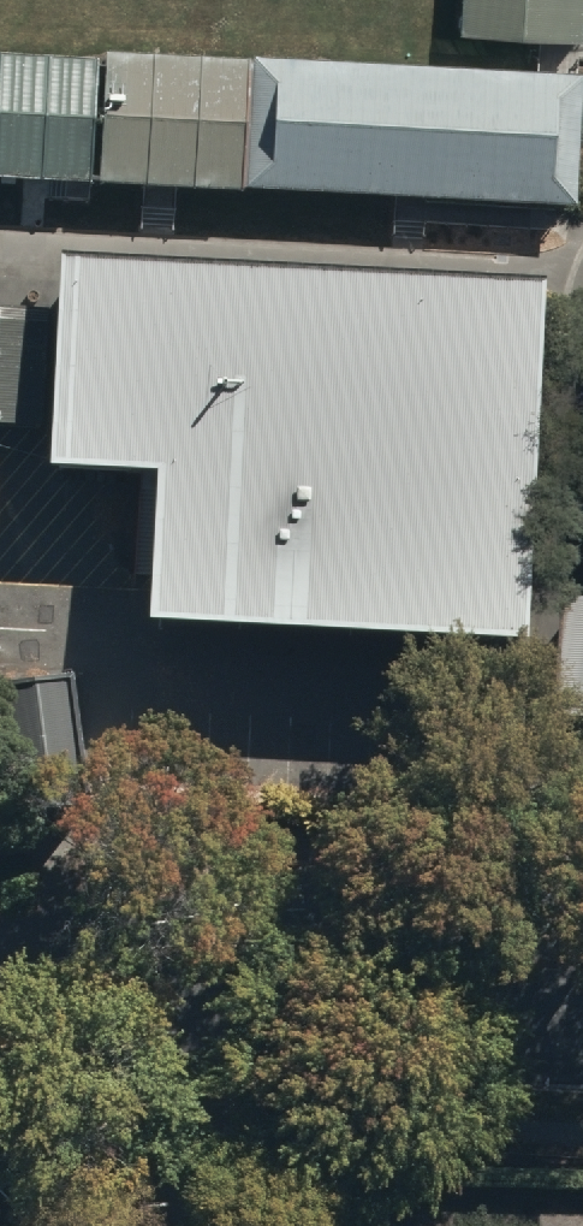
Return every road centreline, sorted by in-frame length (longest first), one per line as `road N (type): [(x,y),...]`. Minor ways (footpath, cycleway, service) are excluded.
road 1 (residential): [(163,1012),(582,1029)]
road 2 (residential): [(186,1225),(163,1012)]
road 3 (residential): [(0,1026),(163,1012)]

